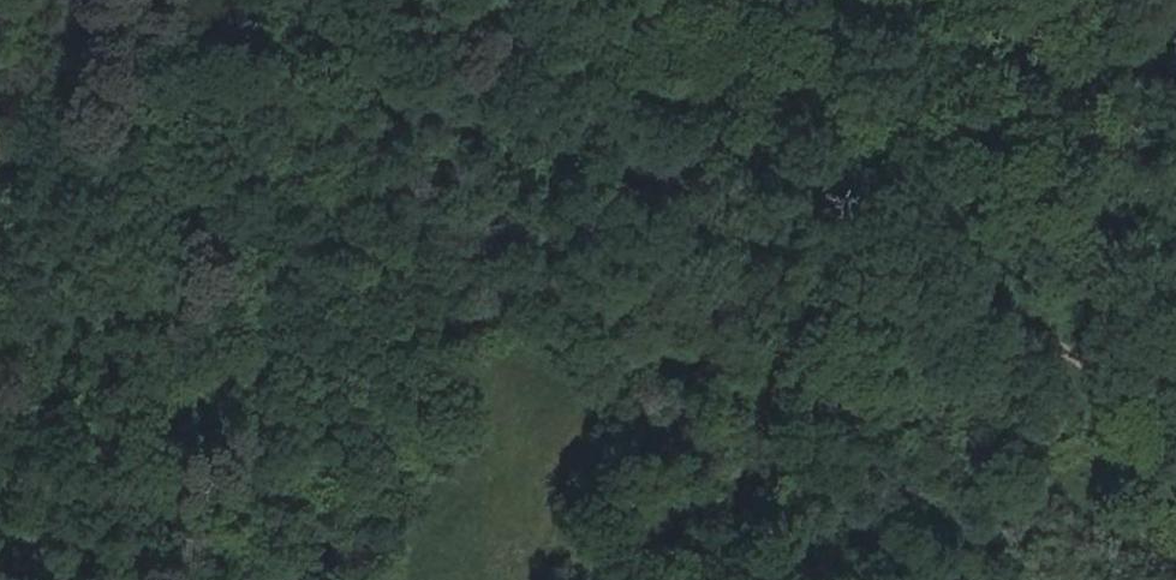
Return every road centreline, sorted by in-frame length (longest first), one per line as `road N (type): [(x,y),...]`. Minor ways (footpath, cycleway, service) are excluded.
road 1 (track): [(720,579),(811,338)]

